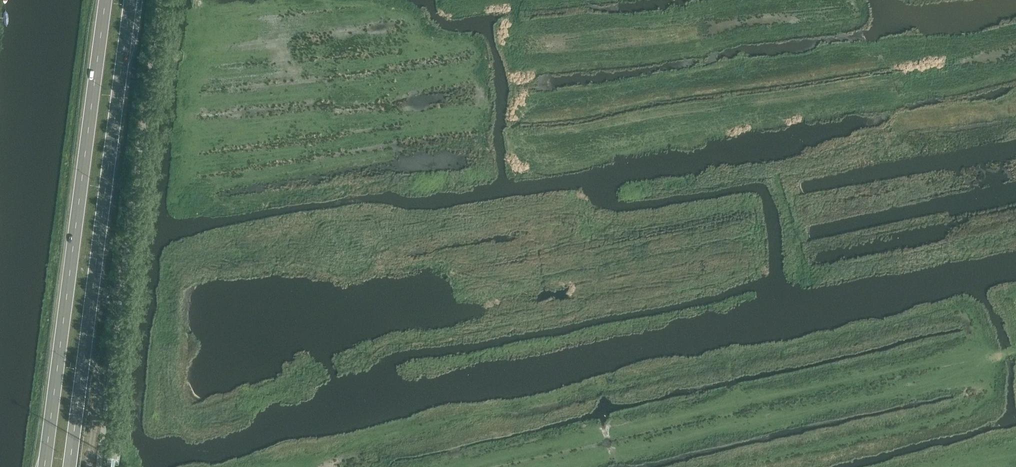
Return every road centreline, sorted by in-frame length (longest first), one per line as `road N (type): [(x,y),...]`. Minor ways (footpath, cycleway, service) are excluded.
road 1 (trunk): [(70,466),(131,0)]
road 2 (trunk): [(106,0),(45,466)]

